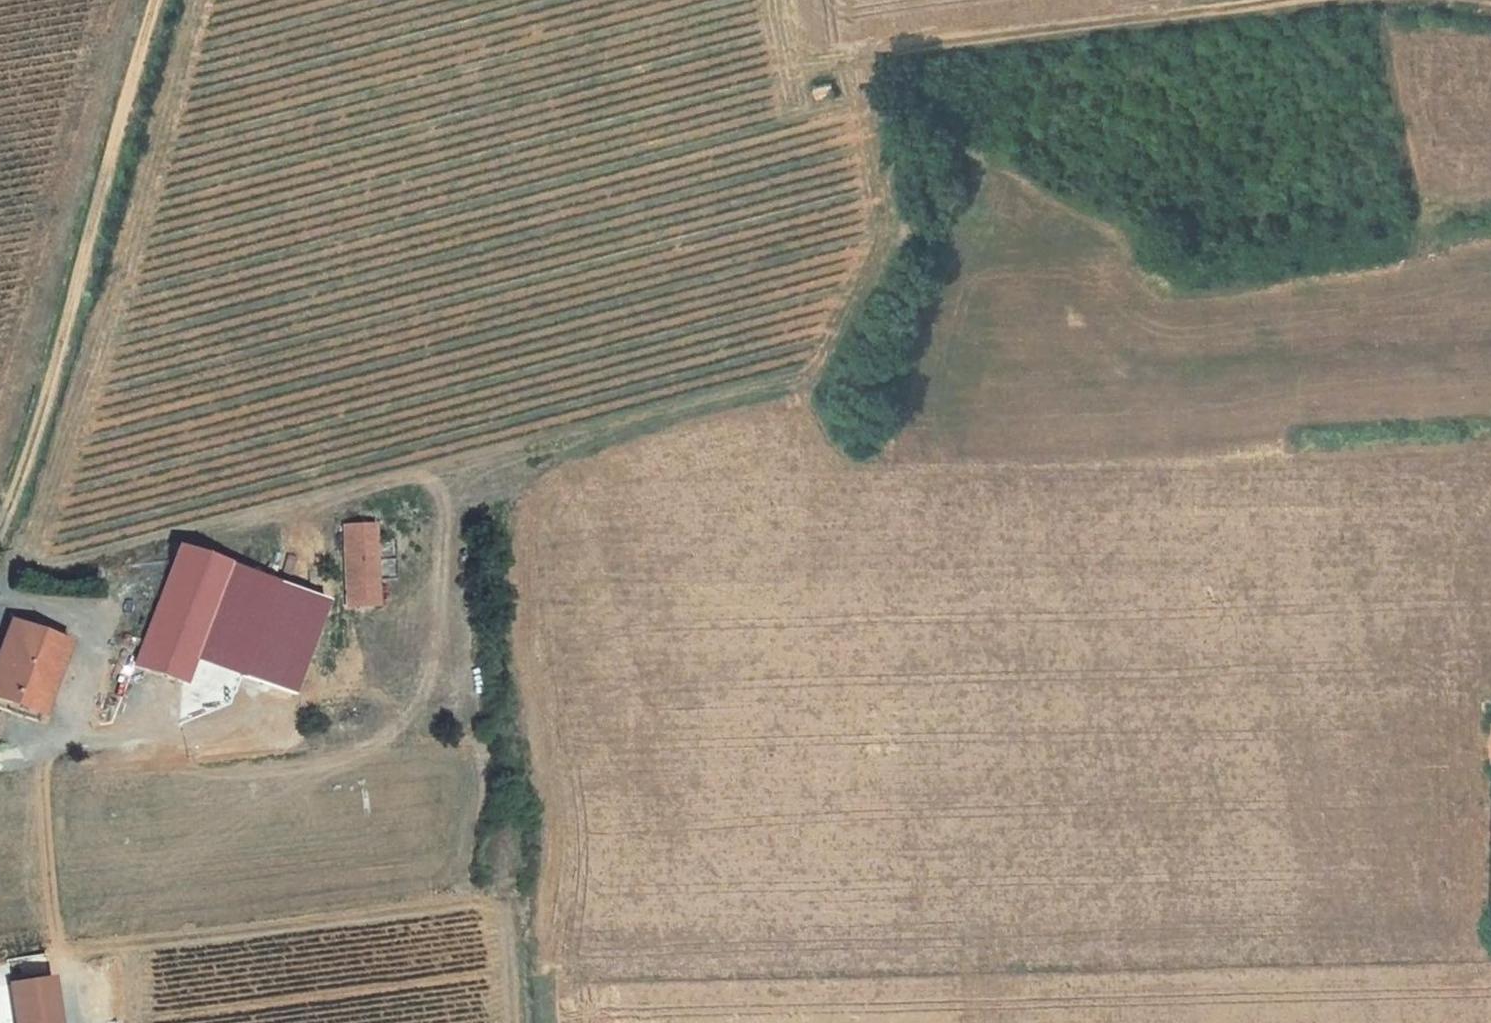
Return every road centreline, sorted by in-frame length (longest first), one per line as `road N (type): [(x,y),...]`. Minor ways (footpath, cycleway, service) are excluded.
road 1 (track): [(0,956),(491,903),(512,915),(520,1022)]
road 2 (track): [(0,531),(31,454),(155,0)]
road 3 (track): [(842,58),(1300,0)]

